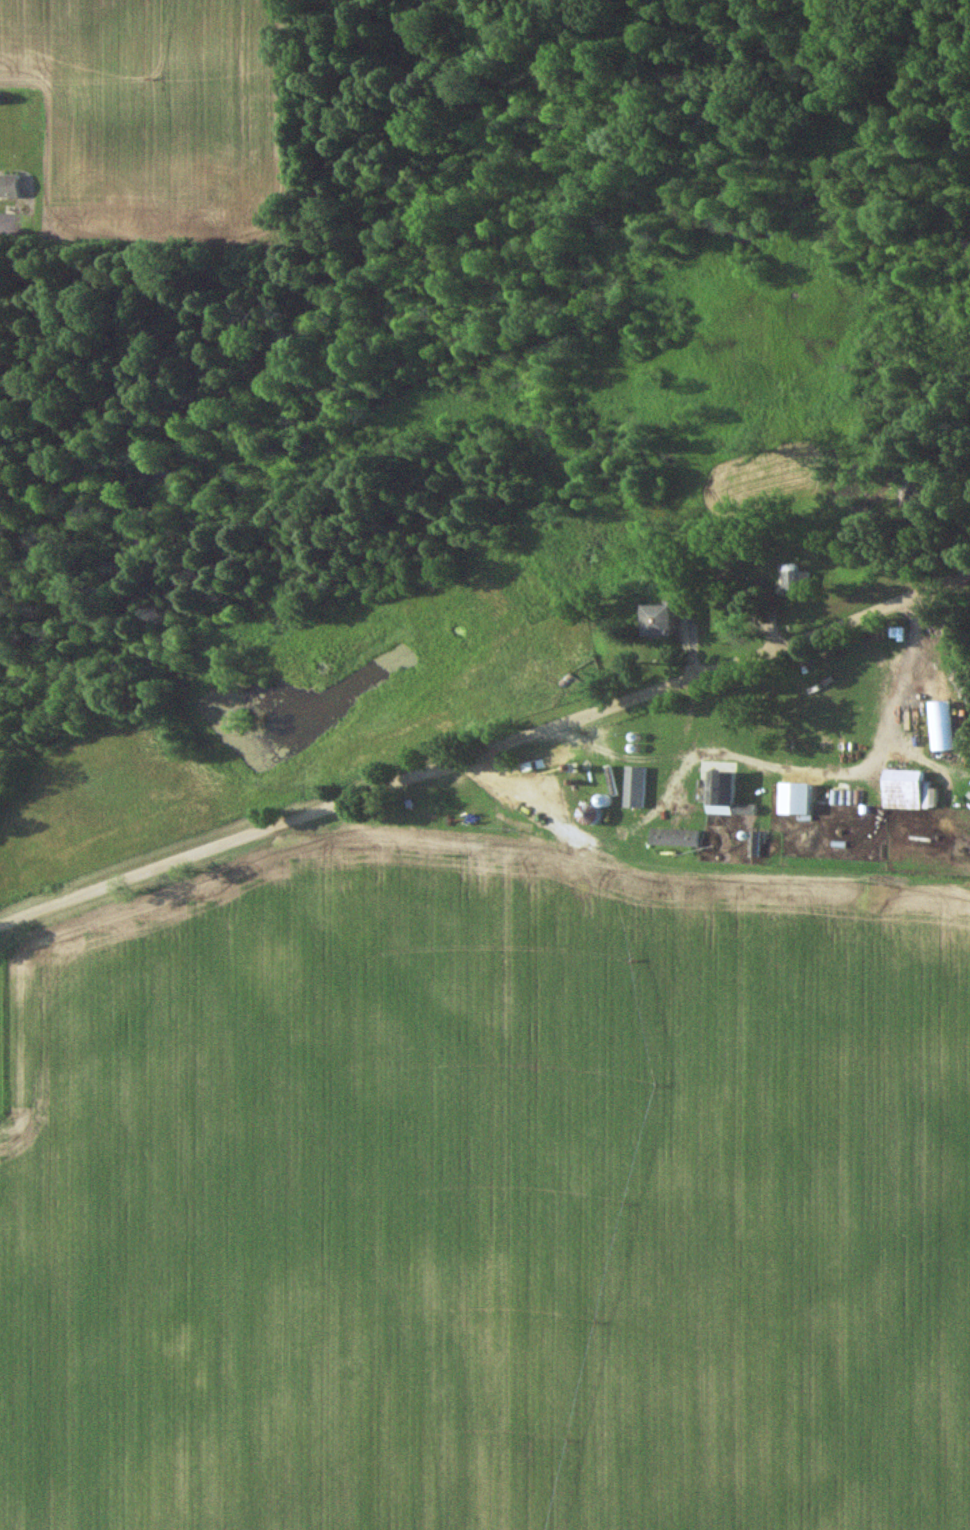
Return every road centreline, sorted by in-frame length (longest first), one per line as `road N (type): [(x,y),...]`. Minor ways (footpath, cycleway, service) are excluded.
road 1 (residential): [(0,925),(863,618),(969,572)]

